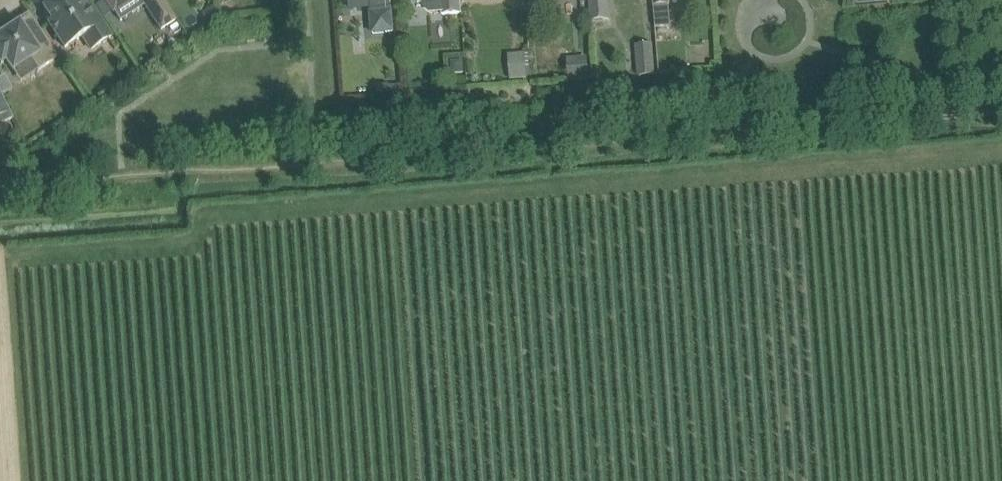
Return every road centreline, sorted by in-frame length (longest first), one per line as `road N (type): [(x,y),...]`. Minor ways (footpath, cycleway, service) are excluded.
road 1 (track): [(1001,112),(0,189)]

